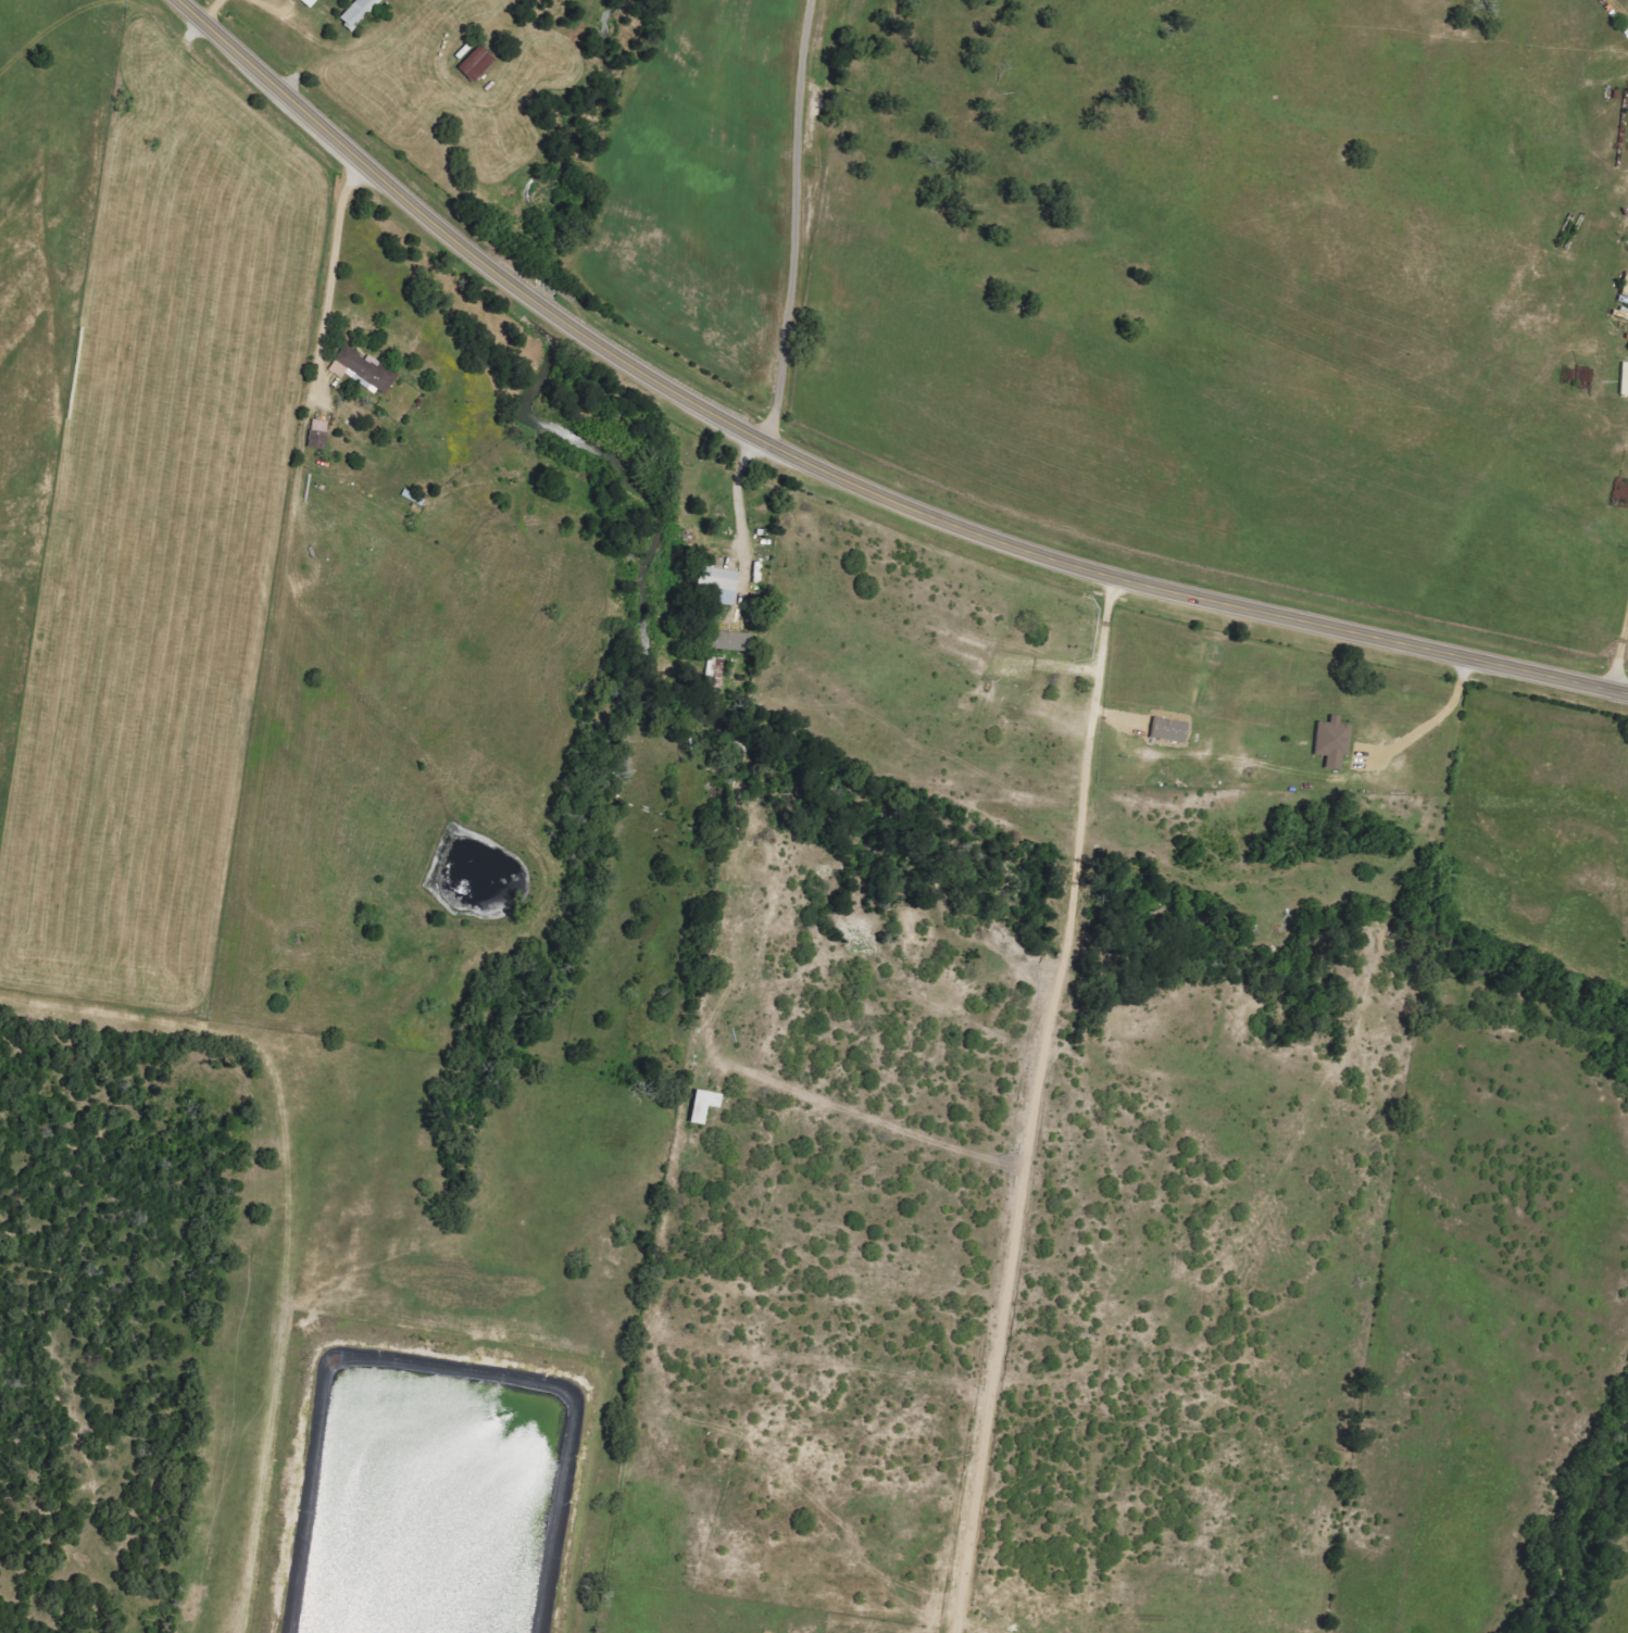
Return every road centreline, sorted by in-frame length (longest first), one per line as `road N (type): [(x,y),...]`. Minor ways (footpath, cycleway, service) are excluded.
road 1 (tertiary): [(1627,693),(1272,619),(1117,578),(940,518),(766,445),(531,298),(372,173),(183,0)]

